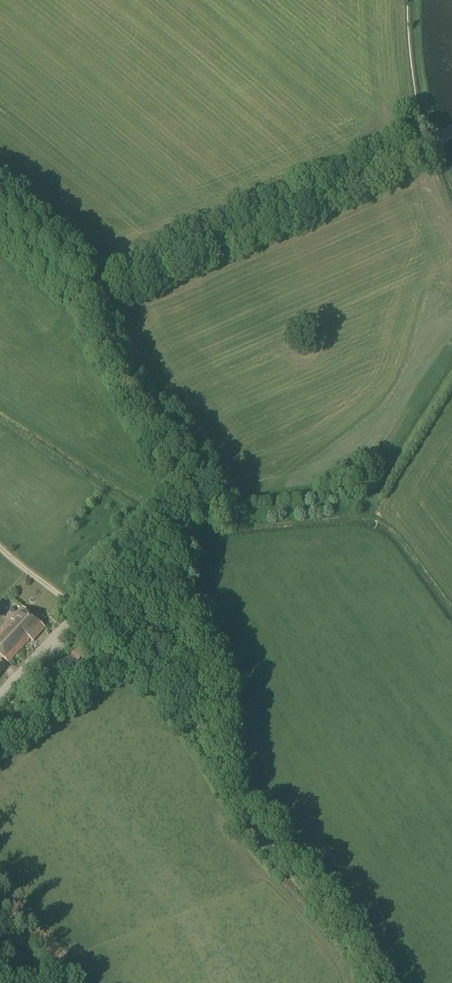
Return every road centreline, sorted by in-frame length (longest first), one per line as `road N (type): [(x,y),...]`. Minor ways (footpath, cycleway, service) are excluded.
road 1 (unclassified): [(0,692),(198,484),(194,458),(140,403),(114,361),(103,327),(114,295),(451,131)]
road 2 (track): [(76,612),(178,636),(197,689),(208,770),(356,982)]
road 3 (track): [(0,234),(106,309)]

